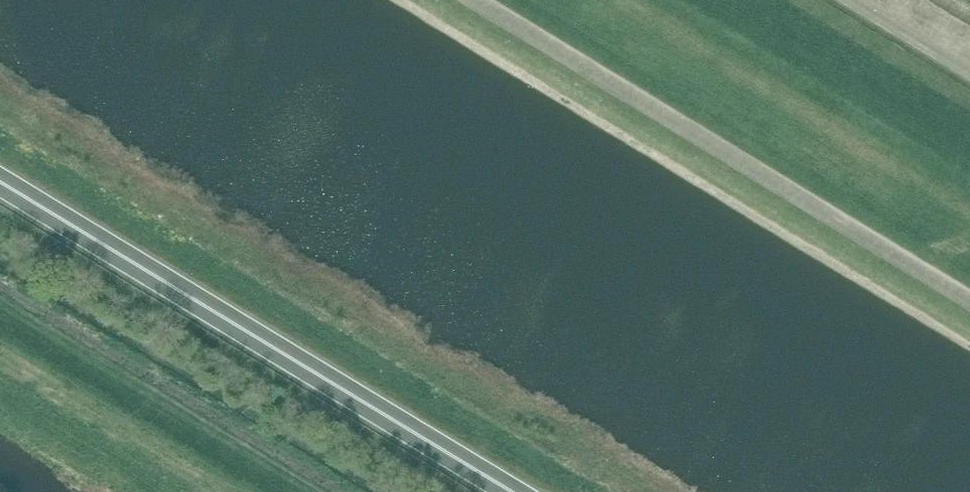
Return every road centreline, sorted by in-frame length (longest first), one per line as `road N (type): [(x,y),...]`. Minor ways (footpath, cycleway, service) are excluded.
road 1 (primary): [(512,491),(0,182)]

